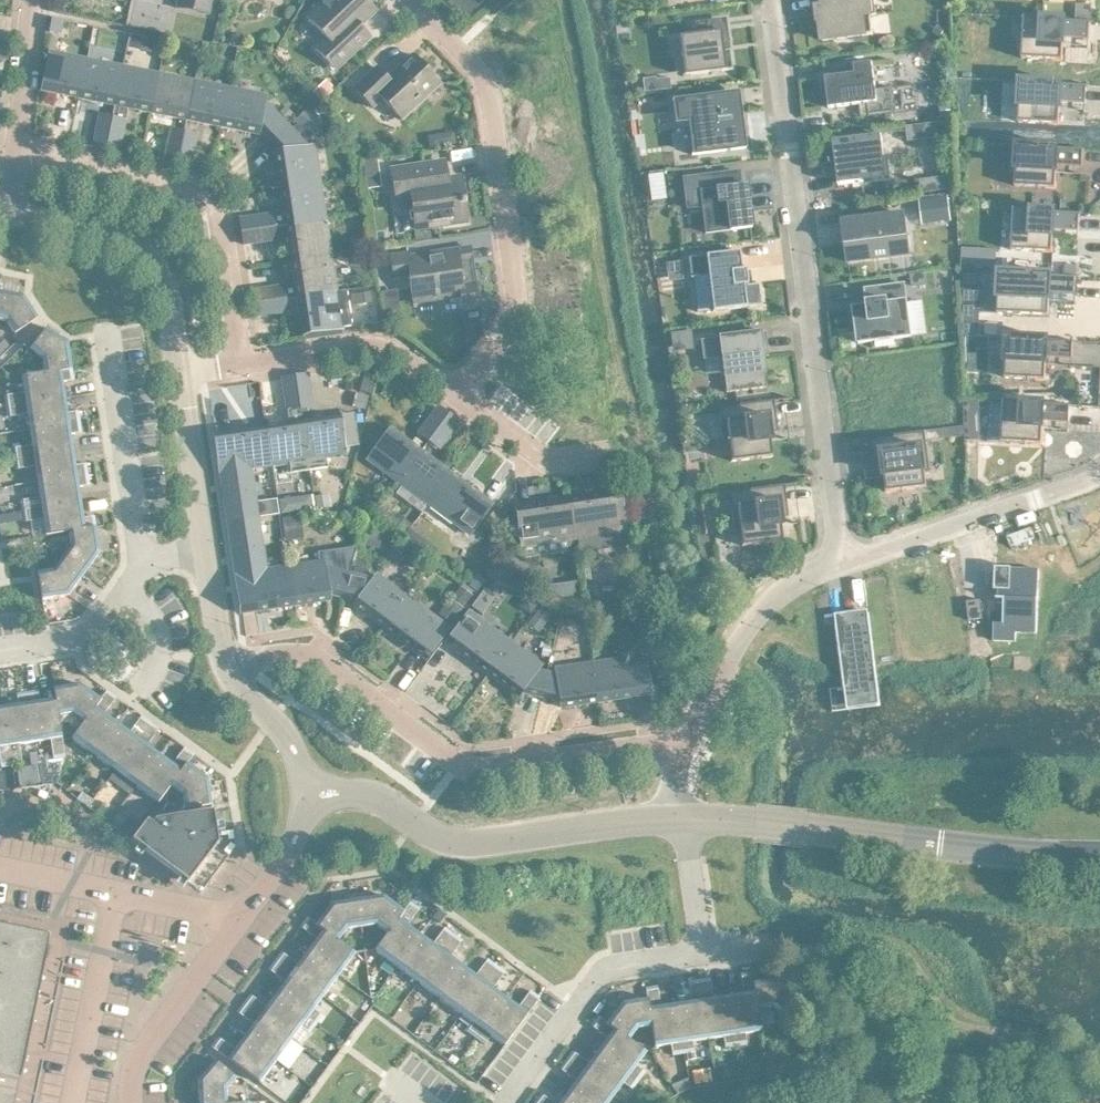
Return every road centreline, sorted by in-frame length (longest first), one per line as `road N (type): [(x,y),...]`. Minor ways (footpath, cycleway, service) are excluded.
road 1 (residential): [(776,0),(845,559)]
road 2 (residential): [(228,658),(318,650),(470,754),(679,737)]
road 3 (residential): [(478,395),(510,321),(511,193),(496,95),(479,63),(421,0)]
road 4 (tertiary): [(687,810),(463,838),(428,828),(387,790),(308,783)]
road 5 (residential): [(246,353),(216,171),(19,146)]
road 6 (residential): [(912,1102),(888,1003),(848,961),(809,941),(777,938),(701,948)]
road 7 (tertiary): [(1099,853),(812,821)]
road 8 (residential): [(143,552),(106,306),(81,279)]
road 9 (tertiary): [(178,365),(157,242),(9,209)]
road 10 (residential): [(701,948),(606,964),(500,1102)]
road 11 (residential): [(845,559),(1099,468)]
road 12 (residential): [(478,395),(379,331),(246,353)]
road 13 (residential): [(679,737),(802,575),(845,559)]
road 14 (residential): [(140,1102),(137,1060),(246,912)]
road 15 (residential): [(75,1102),(119,885)]
road 16 (tertiary): [(212,541),(178,365)]
road 17 (residential): [(640,430),(535,441),(478,395)]
road 18 (tertiary): [(308,783),(299,744),(278,710),(246,686),(228,658)]
road 19 (residential): [(19,146),(38,0)]
road 20 (residential): [(246,912),(306,815),(308,783)]
road 21 (residential): [(0,644),(73,634),(124,592)]
road 22 (residential): [(701,948),(687,810)]
road 23 (residential): [(139,697),(163,658),(162,617),(124,592)]
road 24 (residential): [(119,885),(246,912)]
road 25 (residential): [(119,885),(0,859)]

